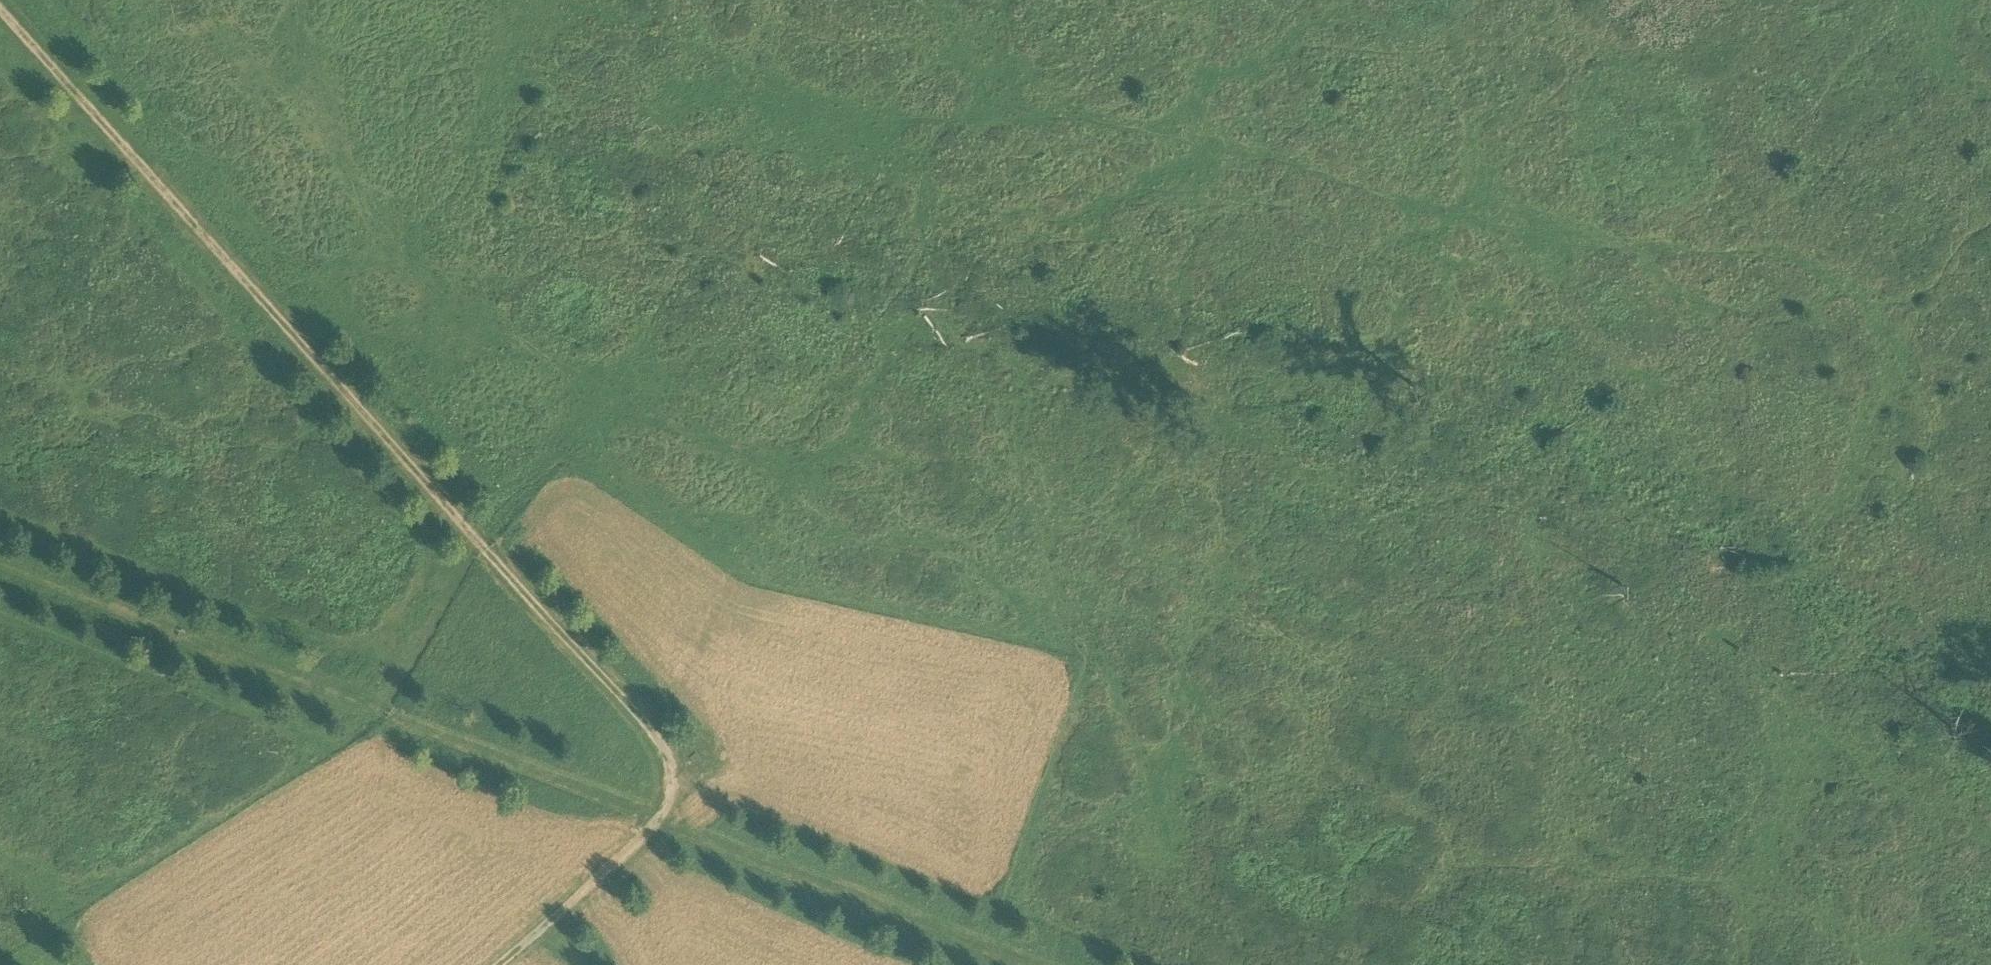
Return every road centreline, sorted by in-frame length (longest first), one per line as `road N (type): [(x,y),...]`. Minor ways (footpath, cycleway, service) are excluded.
road 1 (track): [(0,9),(679,753),(676,784),(657,822),(552,927)]
road 2 (track): [(0,569),(1034,964)]

